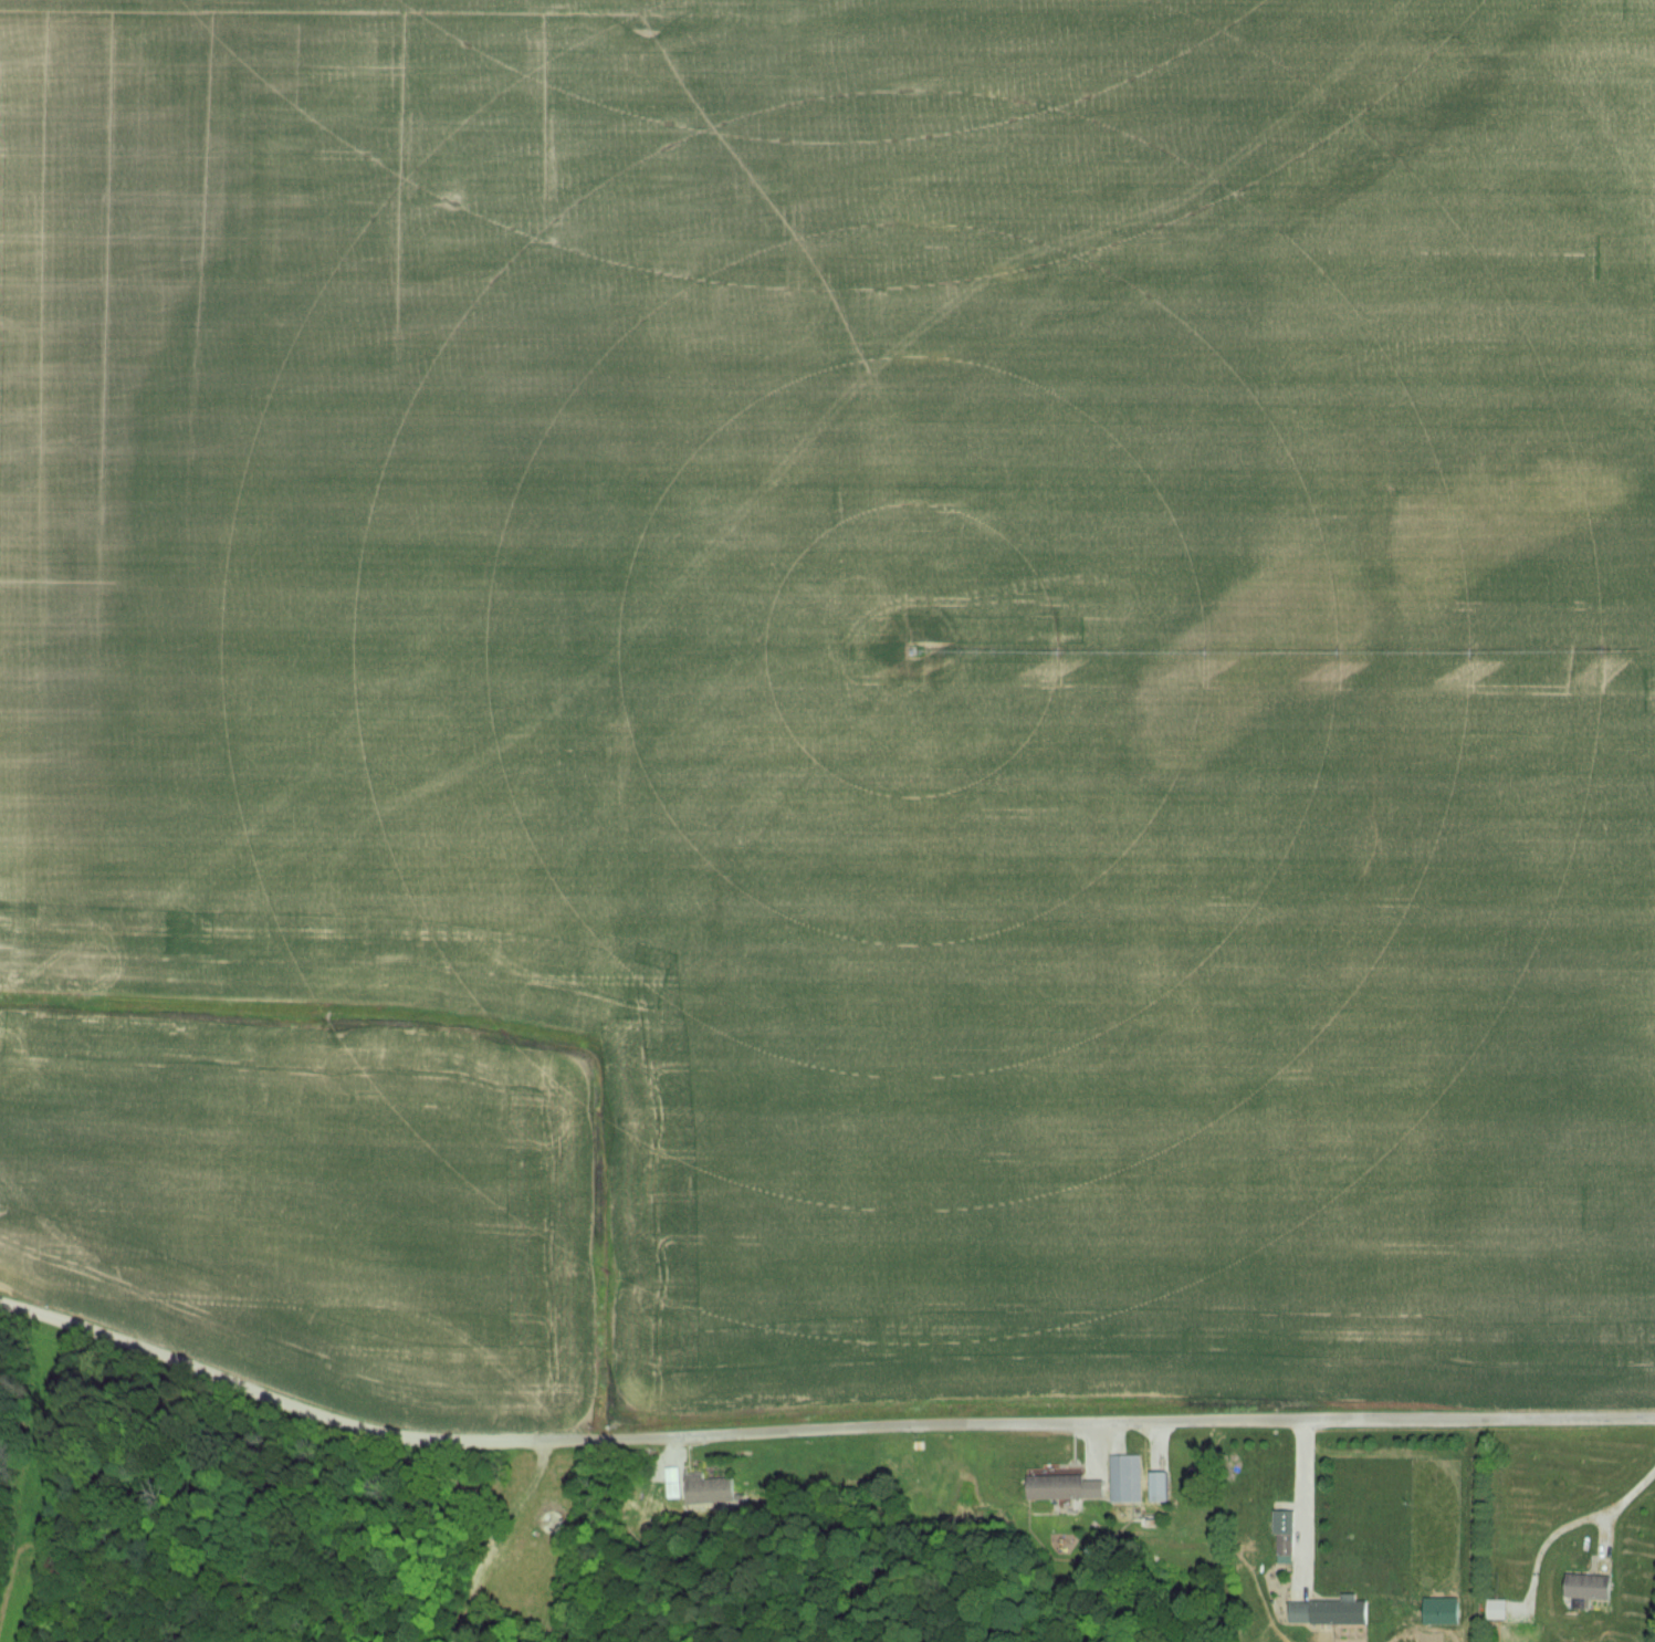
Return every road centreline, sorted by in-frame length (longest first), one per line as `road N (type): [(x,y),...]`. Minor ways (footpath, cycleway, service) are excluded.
road 1 (residential): [(1654,1420),(1050,1422),(462,1440),(343,1421),(0,1304)]

